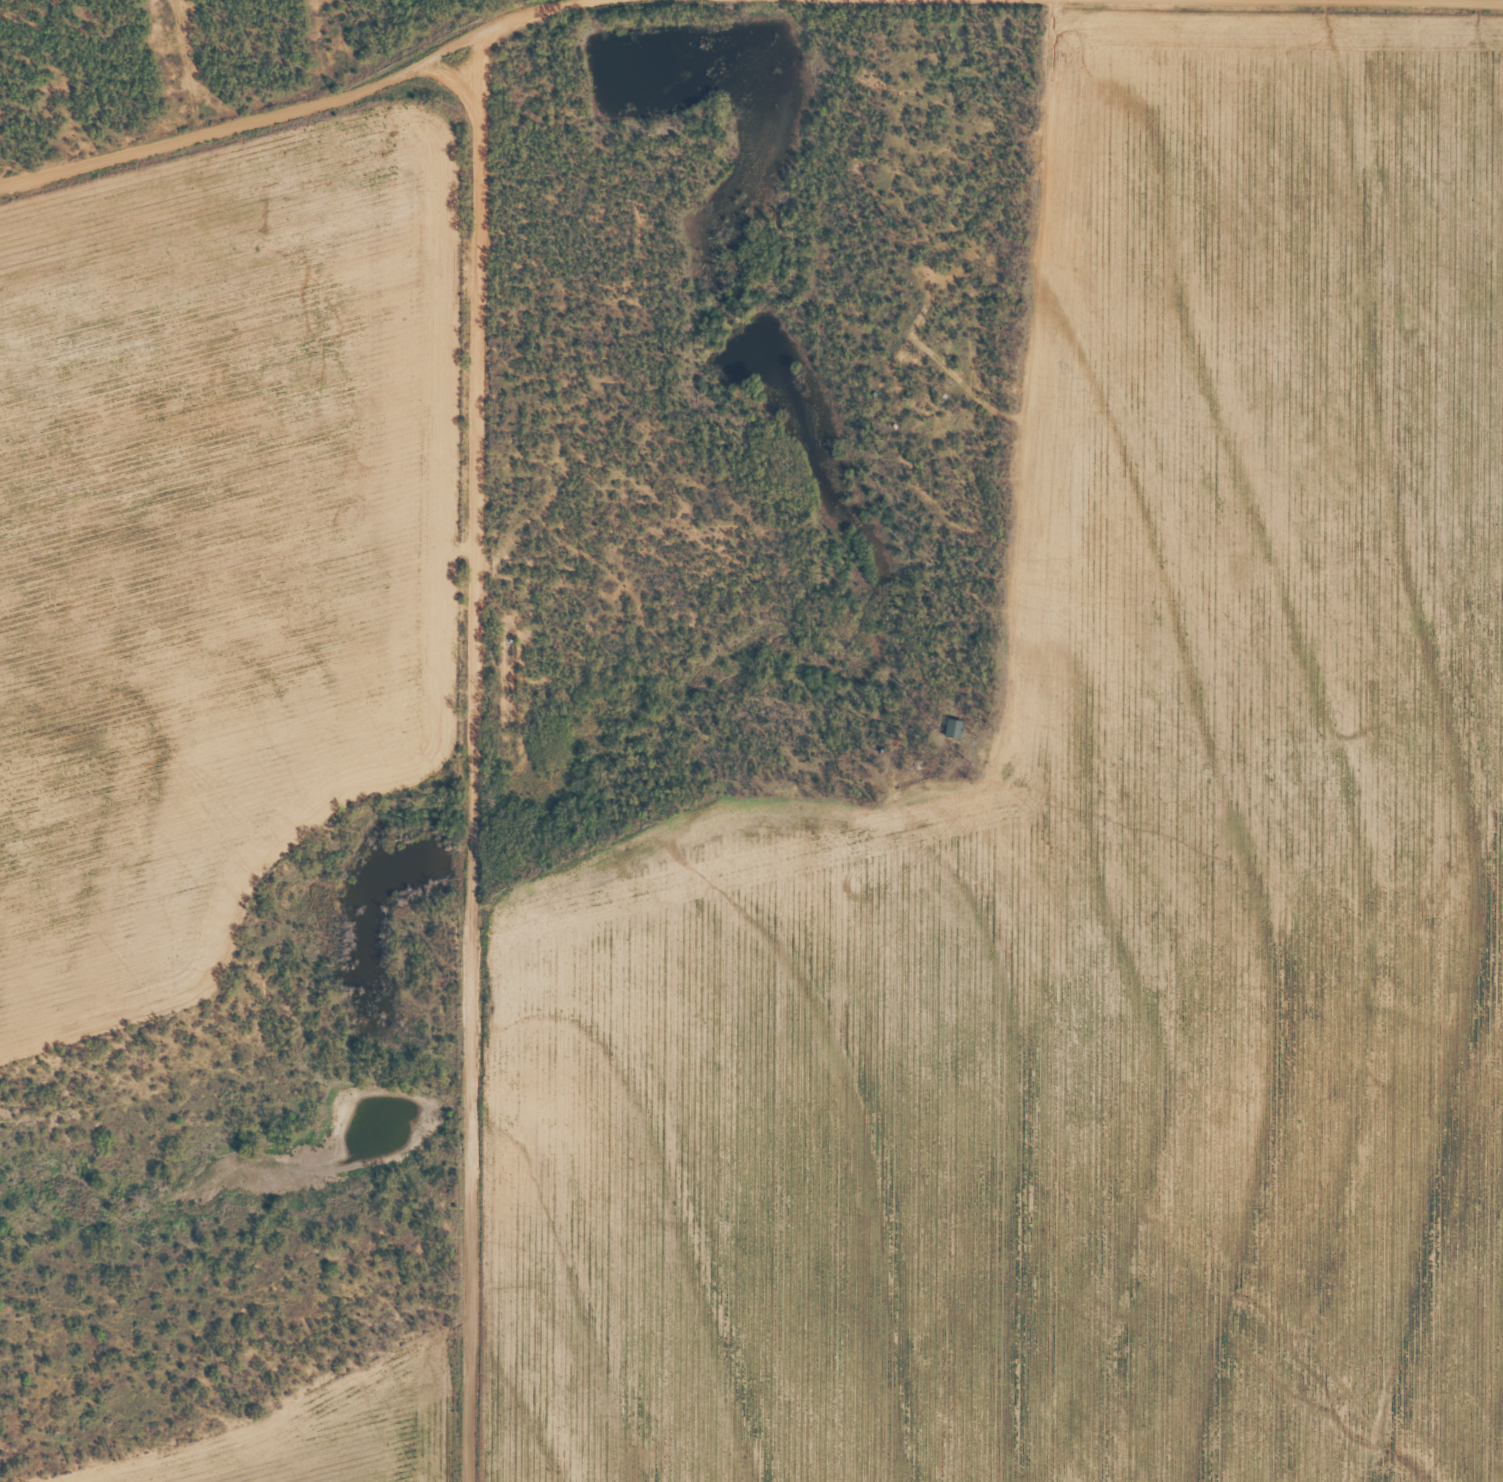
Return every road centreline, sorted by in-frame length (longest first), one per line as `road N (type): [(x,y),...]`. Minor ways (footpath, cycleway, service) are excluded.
road 1 (residential): [(468,1481),(485,72)]
road 2 (residential): [(485,72),(404,77),(0,180)]

